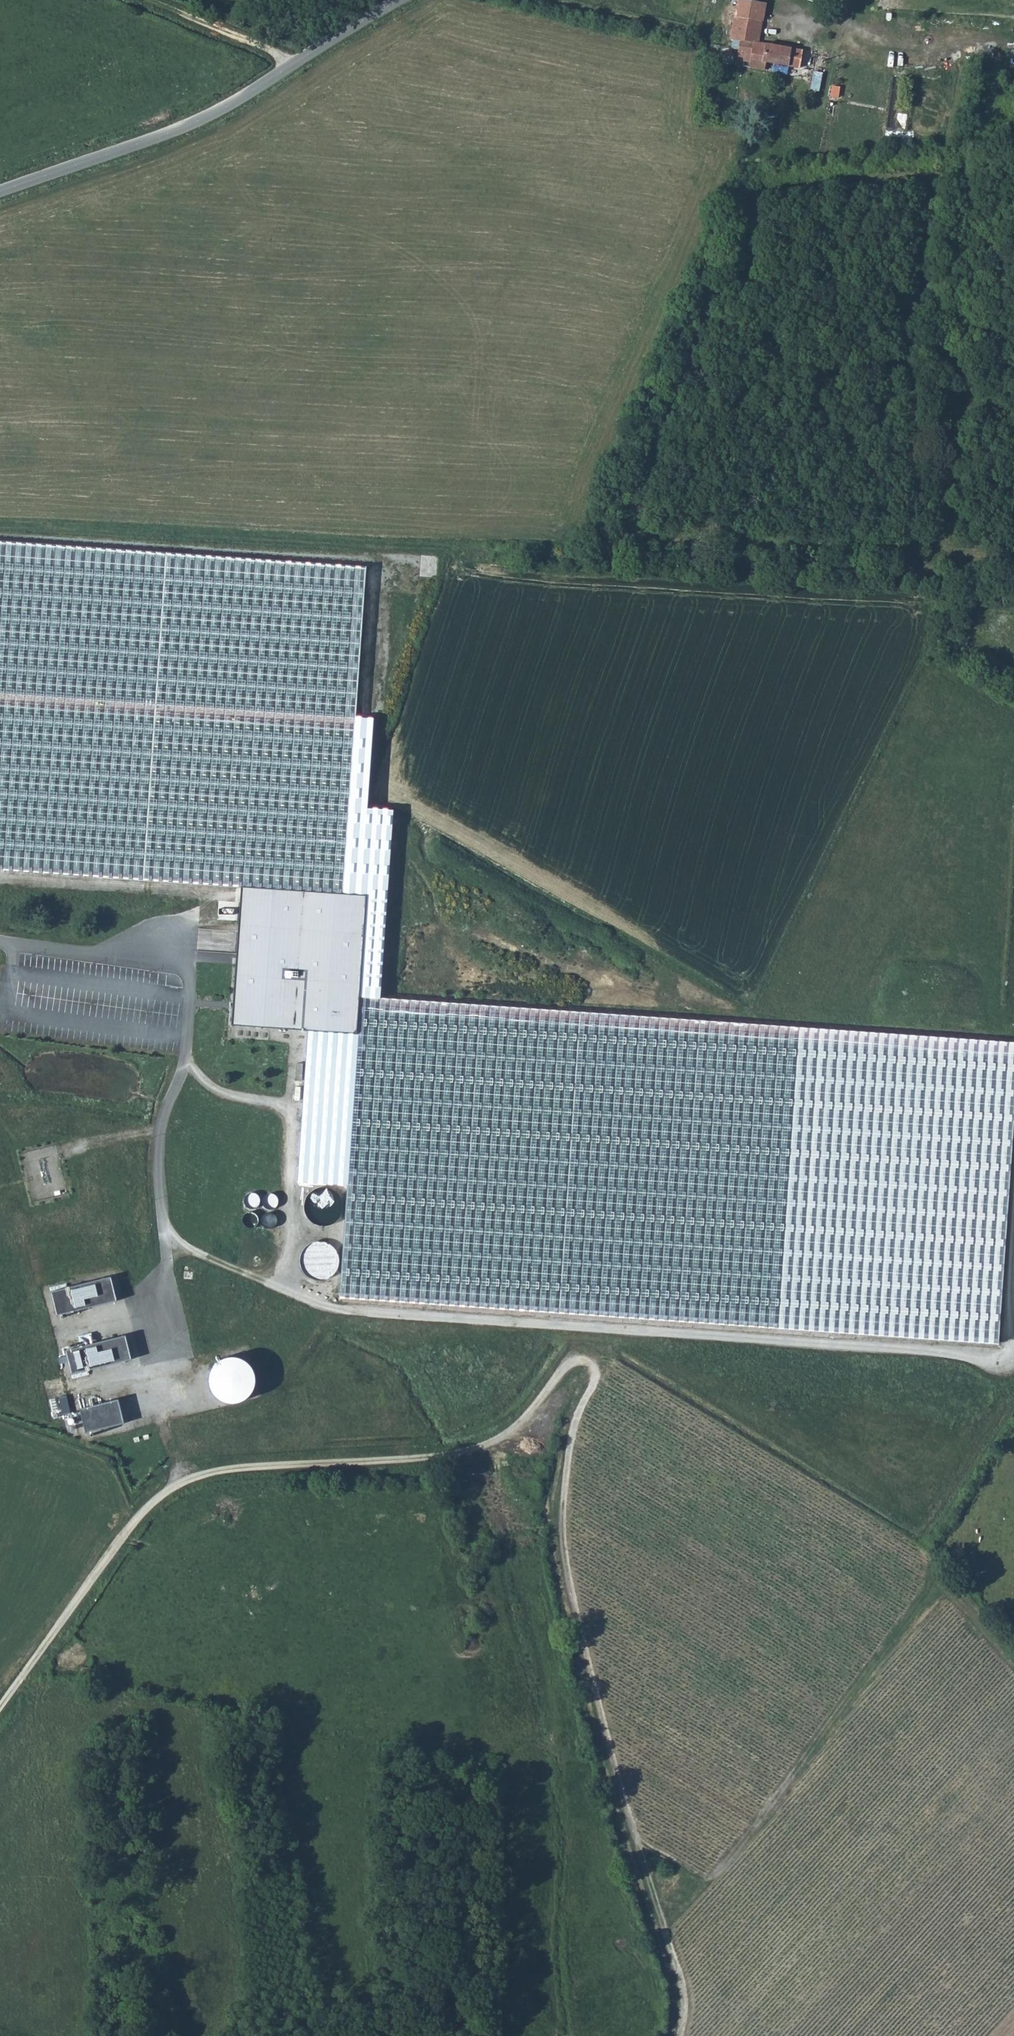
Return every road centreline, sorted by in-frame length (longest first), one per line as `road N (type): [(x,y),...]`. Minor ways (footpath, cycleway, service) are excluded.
road 1 (track): [(0,1708),(130,1526),(183,1481),(483,1447),(507,1434),(572,1363),(587,1362),(598,1369),(575,1423),(561,1523),(603,1725),(684,1986),(680,2035)]
road 2 (unclassified): [(0,194),(237,104),(408,0)]
road 3 (track): [(0,532),(412,554)]
road 4 (track): [(299,64),(140,0)]

